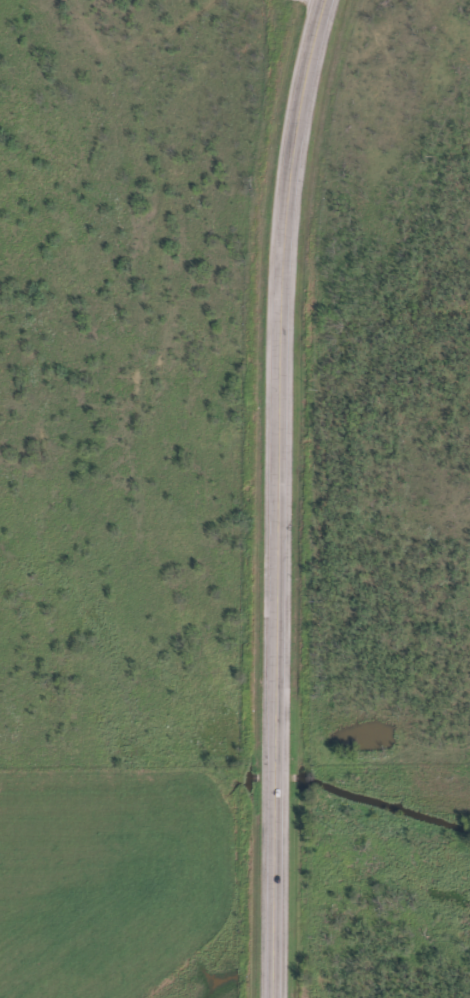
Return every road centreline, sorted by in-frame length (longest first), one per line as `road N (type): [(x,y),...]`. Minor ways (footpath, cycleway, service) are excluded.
road 1 (primary): [(283,997),(287,293),(296,163),(332,0)]

